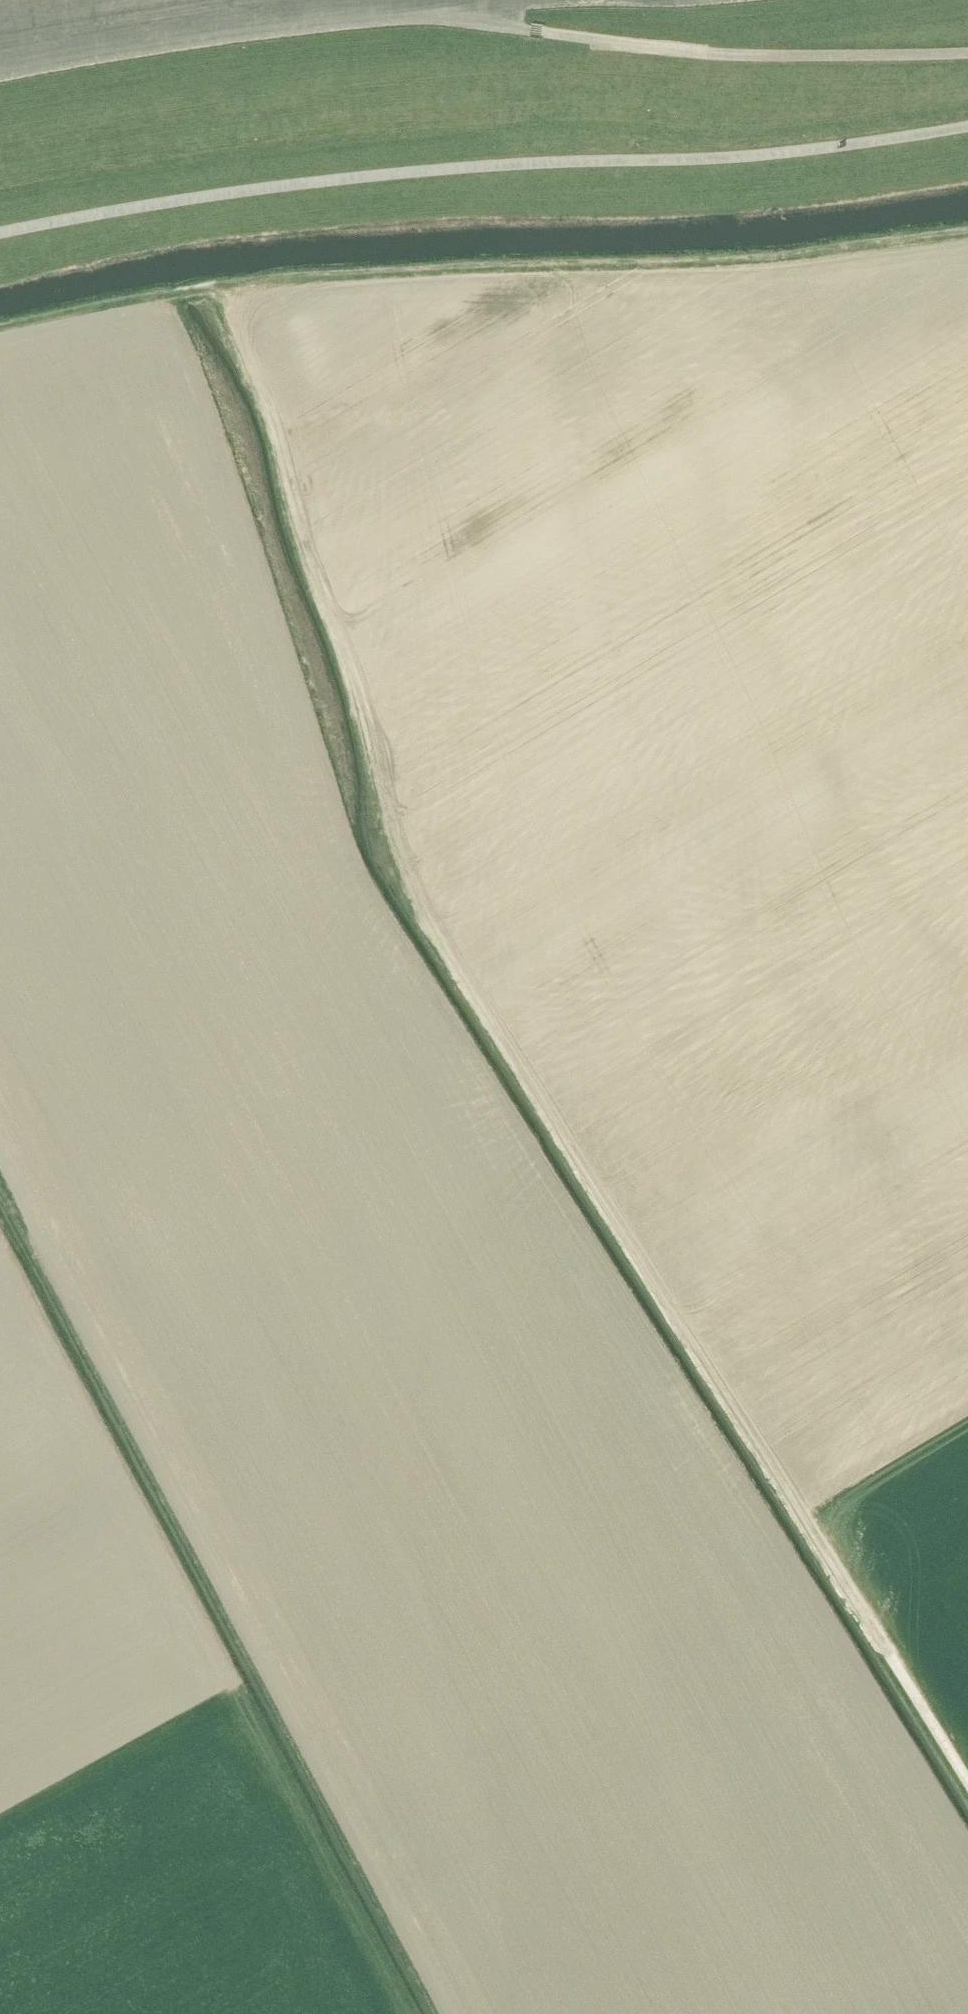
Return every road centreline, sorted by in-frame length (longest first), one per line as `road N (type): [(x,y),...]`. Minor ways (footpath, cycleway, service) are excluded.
road 1 (track): [(967,1792),(890,1671)]

